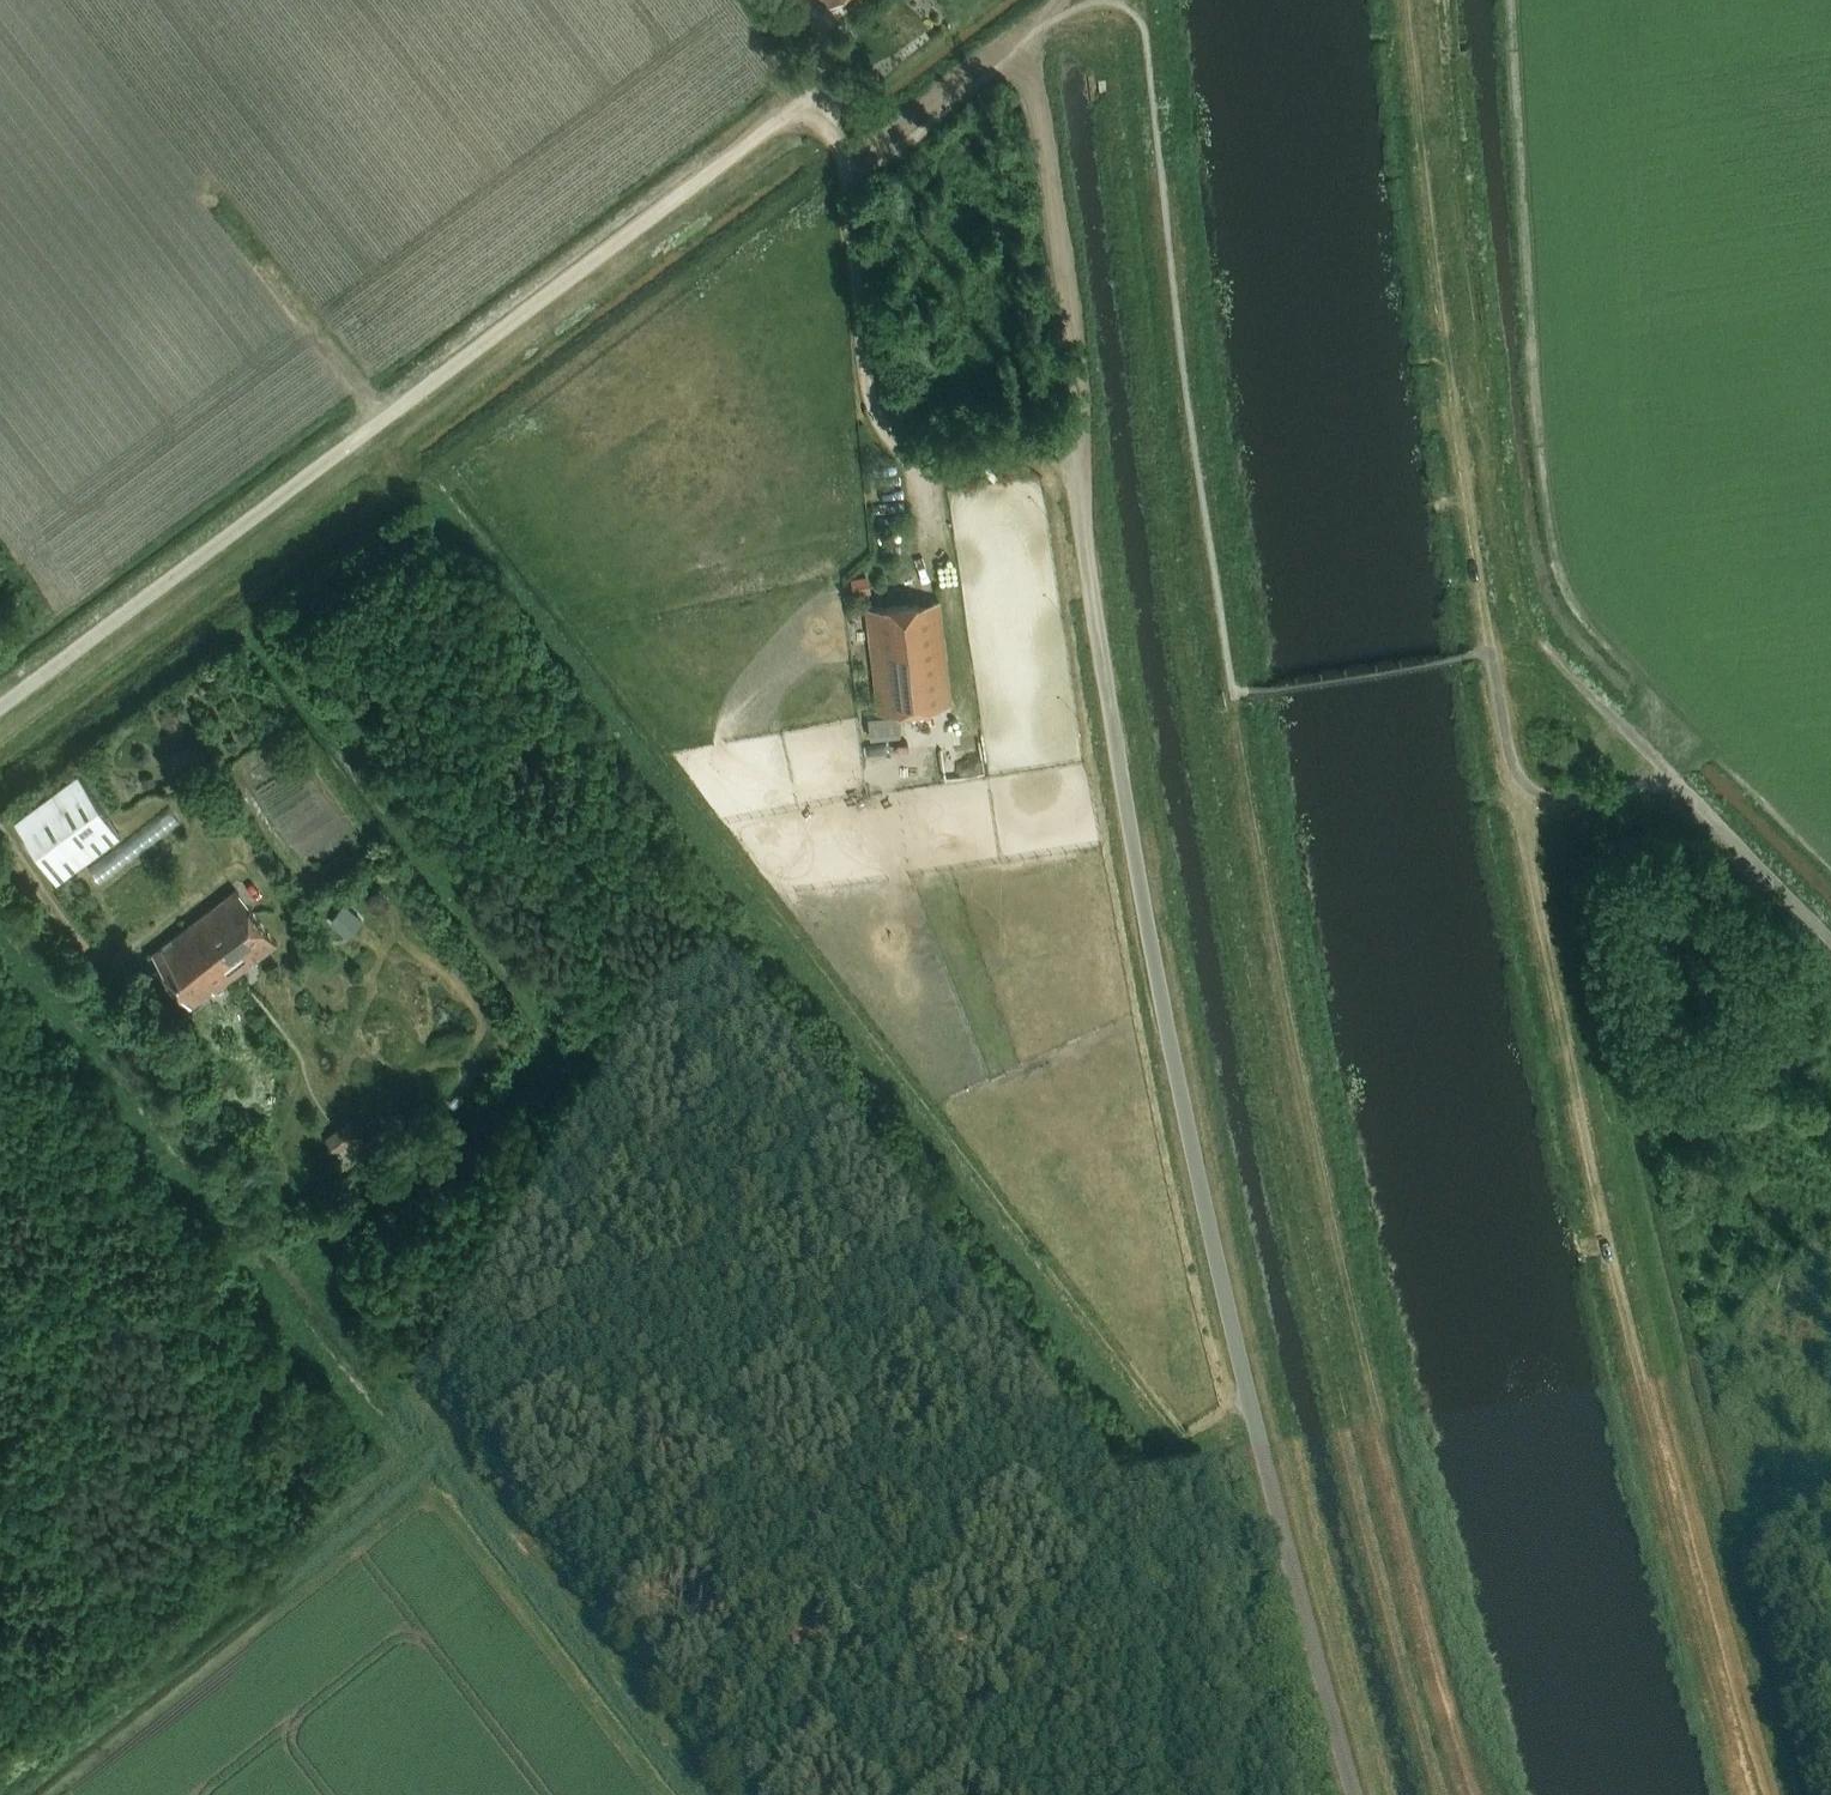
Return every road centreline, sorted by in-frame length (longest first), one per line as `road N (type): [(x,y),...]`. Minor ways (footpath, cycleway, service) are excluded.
road 1 (unclassified): [(1347,1794),(1257,1465),(1159,1017),(1071,447)]
road 2 (unclassified): [(0,708),(817,97),(845,171)]
road 3 (track): [(1489,652),(1410,0)]
road 4 (track): [(1071,447),(920,457),(886,448),(864,392),(845,171)]
road 5 (unclassified): [(1830,940),(1541,643)]

